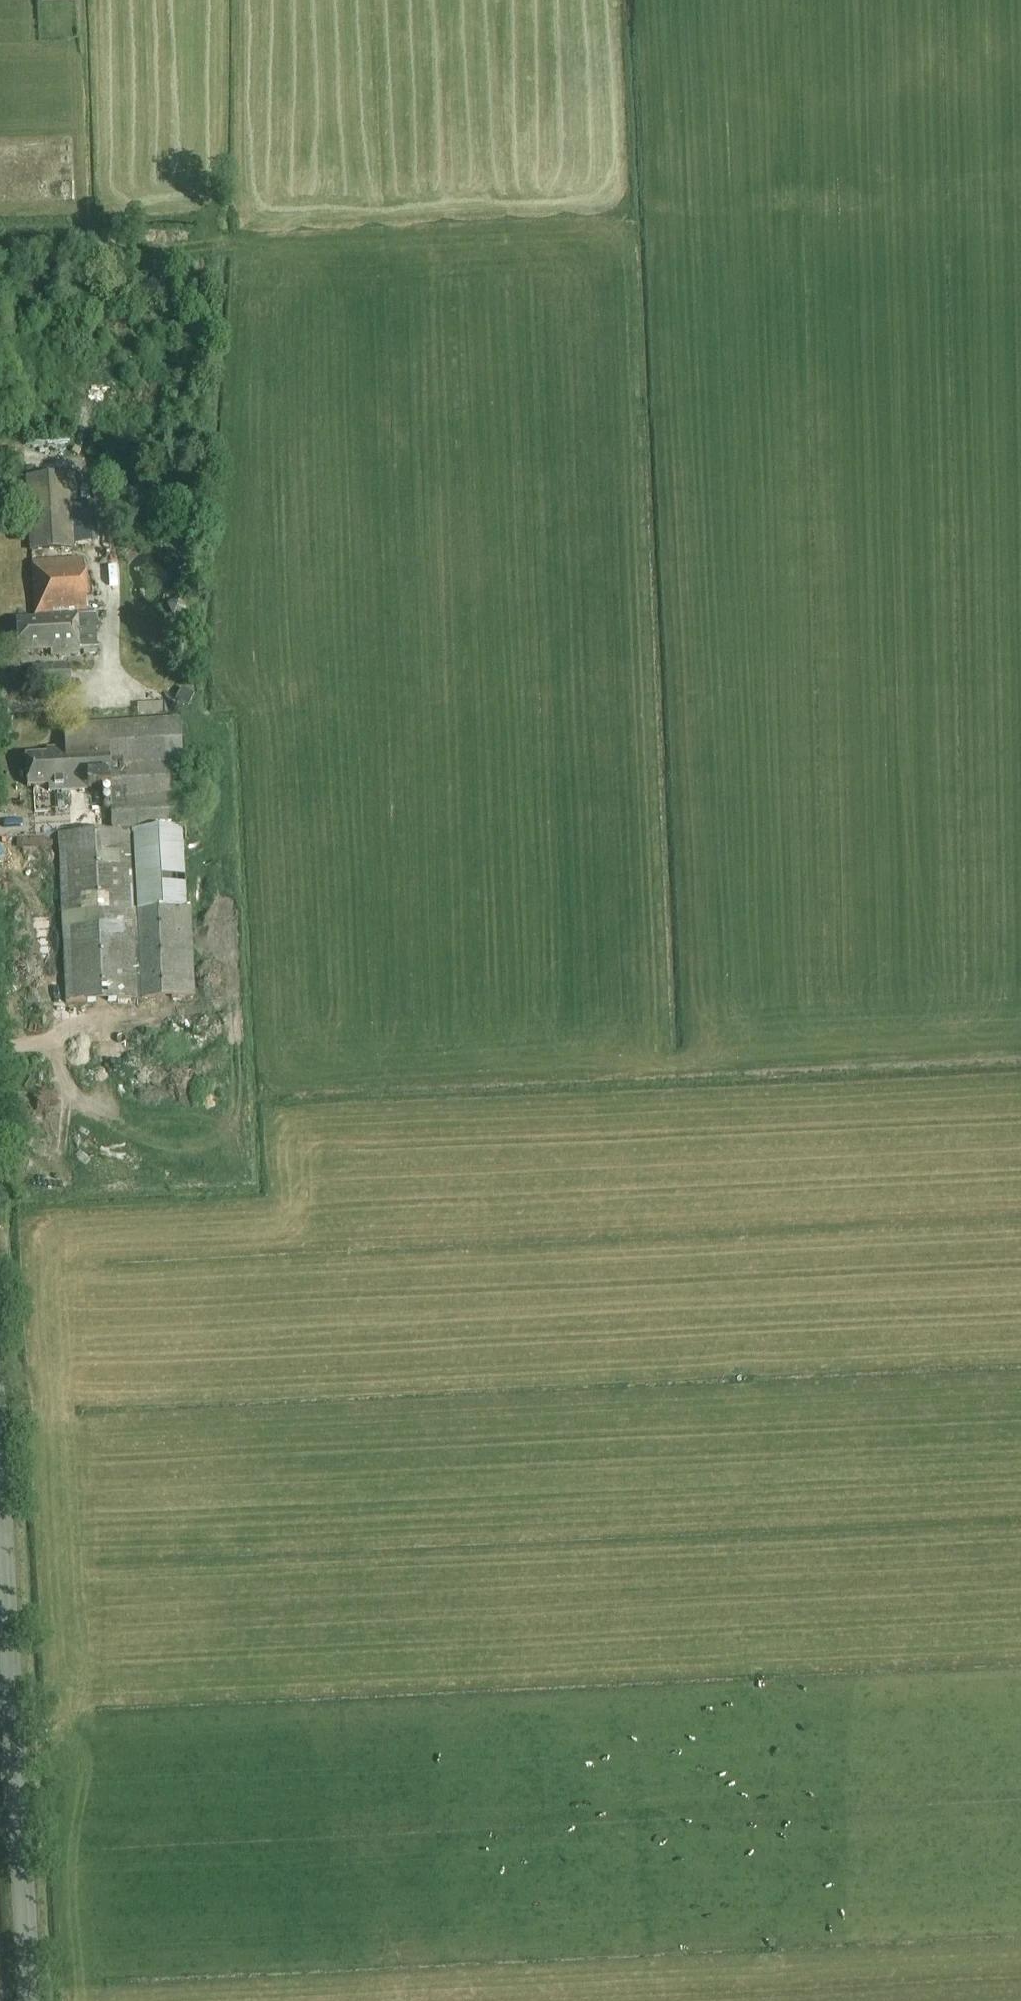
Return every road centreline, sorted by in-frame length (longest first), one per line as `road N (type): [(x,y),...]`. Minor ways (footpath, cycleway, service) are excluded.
road 1 (tertiary): [(30,2000),(0,1495)]

